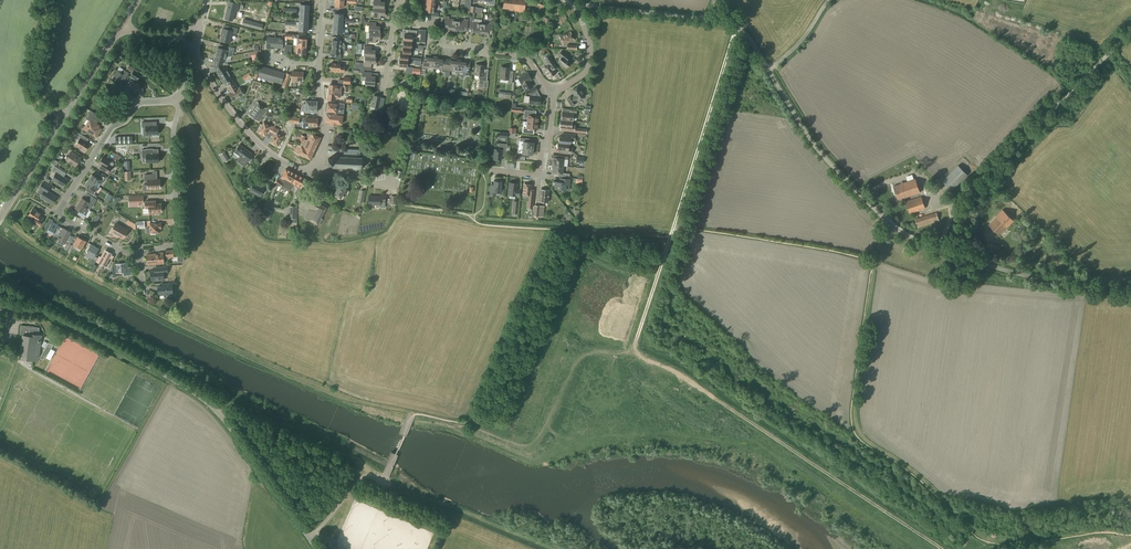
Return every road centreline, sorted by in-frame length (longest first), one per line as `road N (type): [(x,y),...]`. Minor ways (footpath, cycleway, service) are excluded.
road 1 (track): [(875,262),(855,409),(861,436),(984,538),(1099,531),(1122,548)]
road 2 (unclassified): [(309,537),(224,421),(194,392),(36,310)]
road 3 (unclassified): [(939,249),(900,231),(866,201),(817,148),(745,33),(708,19)]
road 4 (residential): [(143,283),(141,255),(57,214),(112,127),(140,102),(180,97)]
road 5 (unclassified): [(939,249),(960,202),(1130,31)]
road 6 (secondary): [(0,217),(122,24)]
road 7 (track): [(673,226),(736,25)]
road 8 (unclassified): [(939,249),(1025,276),(1130,279)]
road 9 (track): [(216,411),(231,392),(335,440),(369,477)]
road 10 (residential): [(553,90),(524,55),(442,42),(404,3)]
road 11 (residential): [(313,163),(294,168),(258,143),(193,55)]
road 12 (residential): [(178,254),(173,146),(180,97)]
road 13 (unclassified): [(708,19),(577,9)]
road 14 (residential): [(492,171),(537,174),(553,90)]

